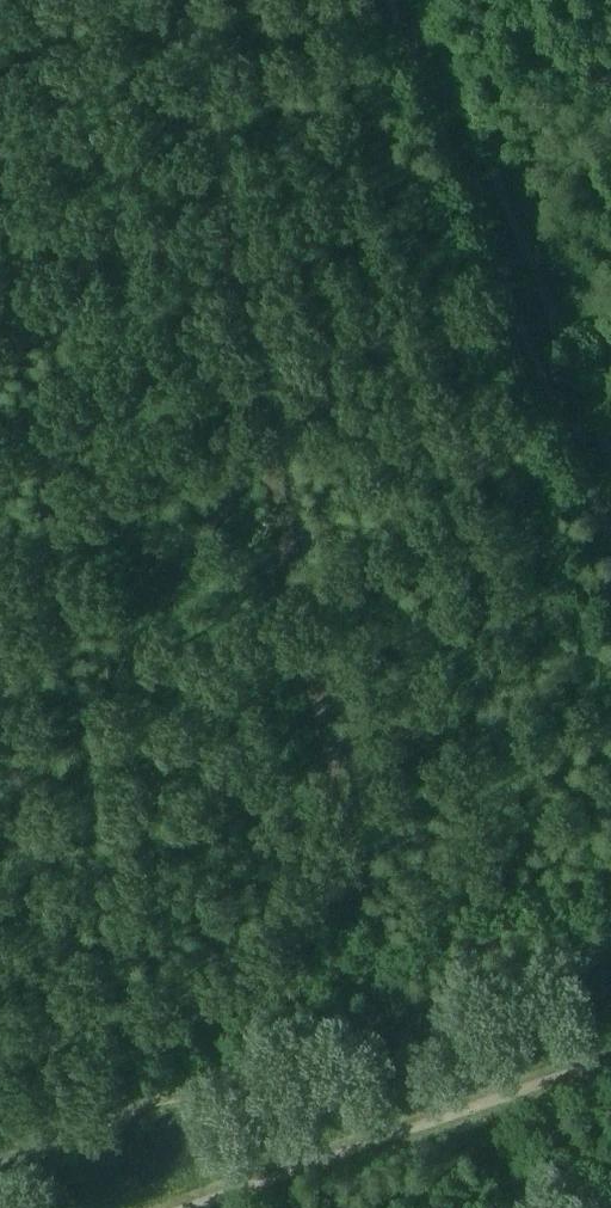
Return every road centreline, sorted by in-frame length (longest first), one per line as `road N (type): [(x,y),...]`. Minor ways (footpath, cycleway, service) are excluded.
road 1 (track): [(610,537),(386,0)]
road 2 (track): [(206,1207),(552,1081),(610,1068)]

